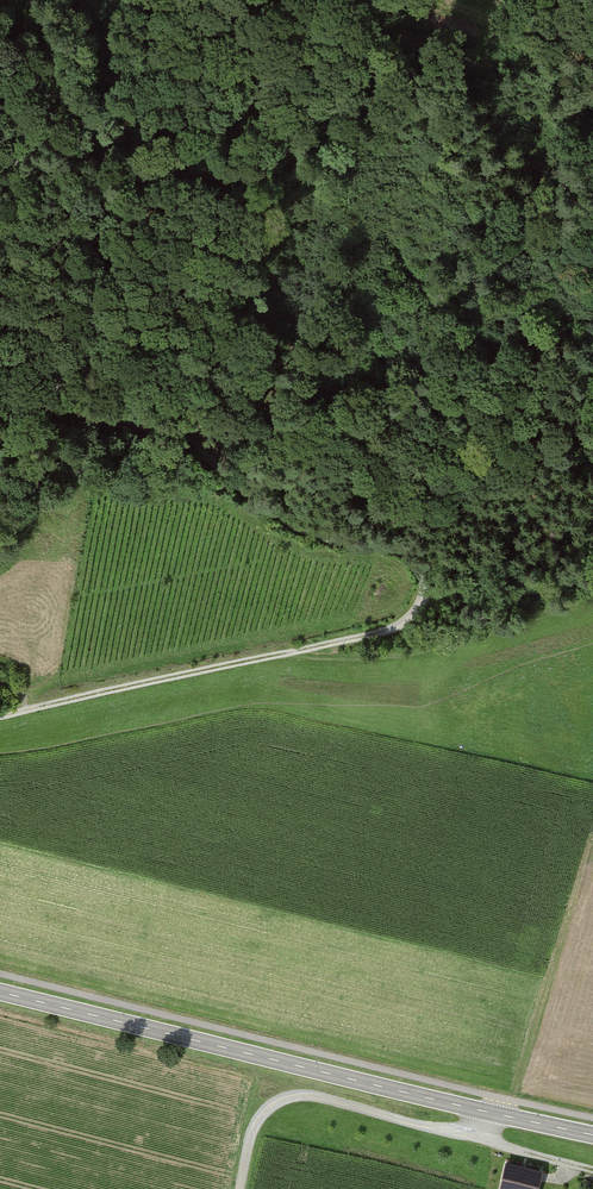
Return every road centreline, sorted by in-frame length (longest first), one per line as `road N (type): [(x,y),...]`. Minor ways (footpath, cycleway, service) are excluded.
road 1 (track): [(0,233),(160,419),(235,485),(306,533),(411,557),(425,590),(412,618),(369,636),(0,718)]
road 2 (tertiary): [(592,1135),(0,992)]
road 3 (track): [(0,396),(145,422),(195,412),(291,414),(405,347),(539,332)]
road 4 (track): [(243,1188),(260,1124),(287,1101),(325,1100),(482,1138)]

